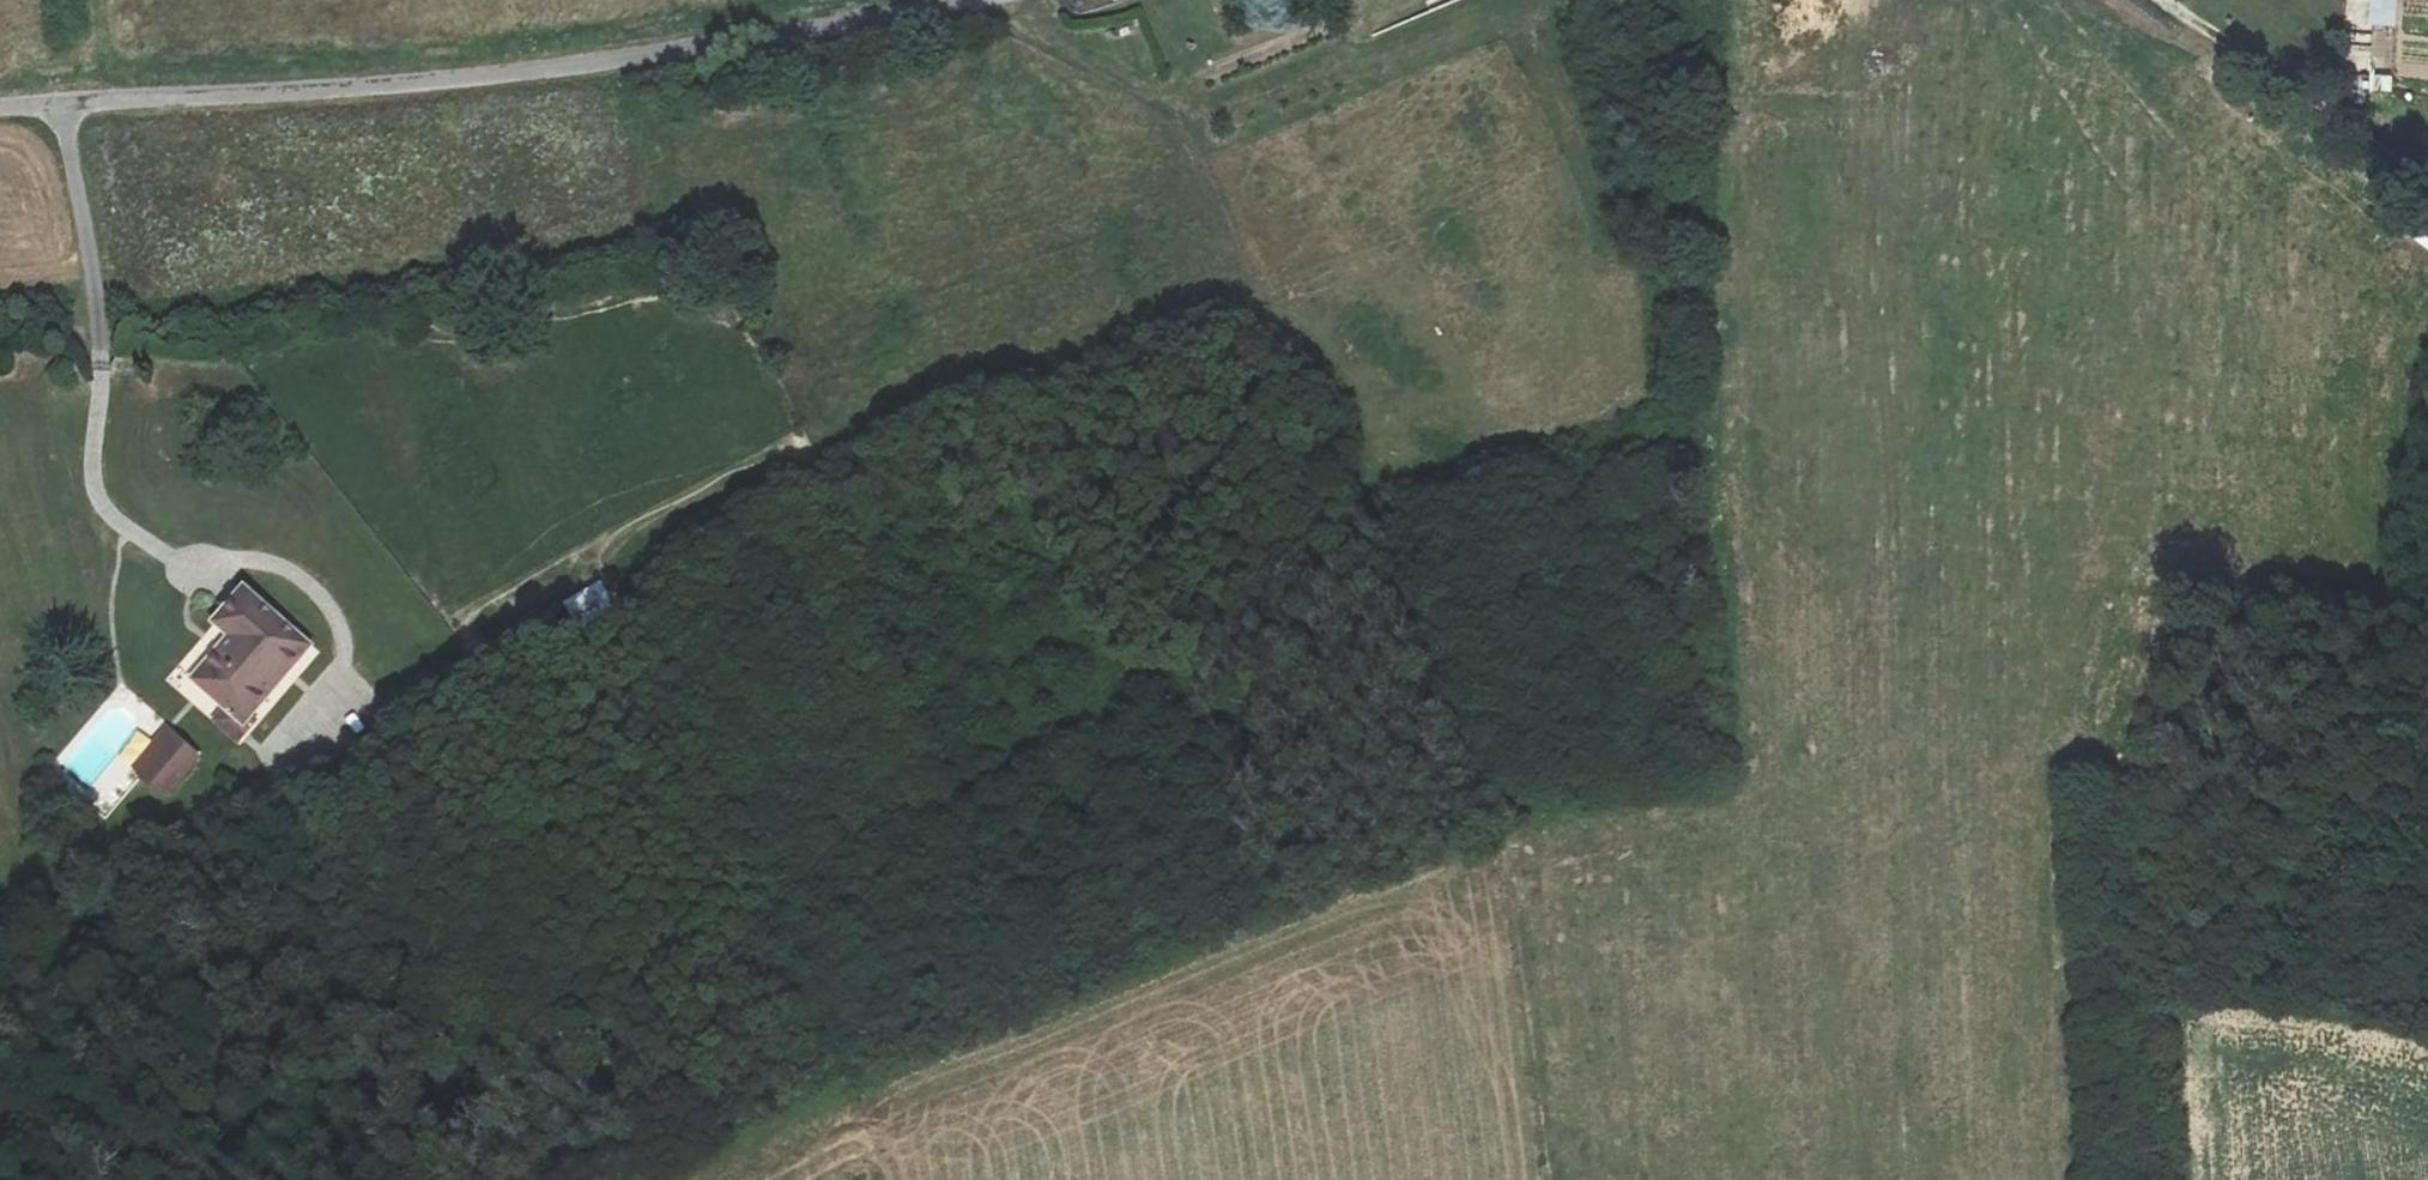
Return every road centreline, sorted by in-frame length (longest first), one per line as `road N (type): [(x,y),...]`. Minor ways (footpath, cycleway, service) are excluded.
road 1 (unclassified): [(970,0),(627,61),(350,90),(0,109)]
road 2 (track): [(2169,0),(2427,184)]

